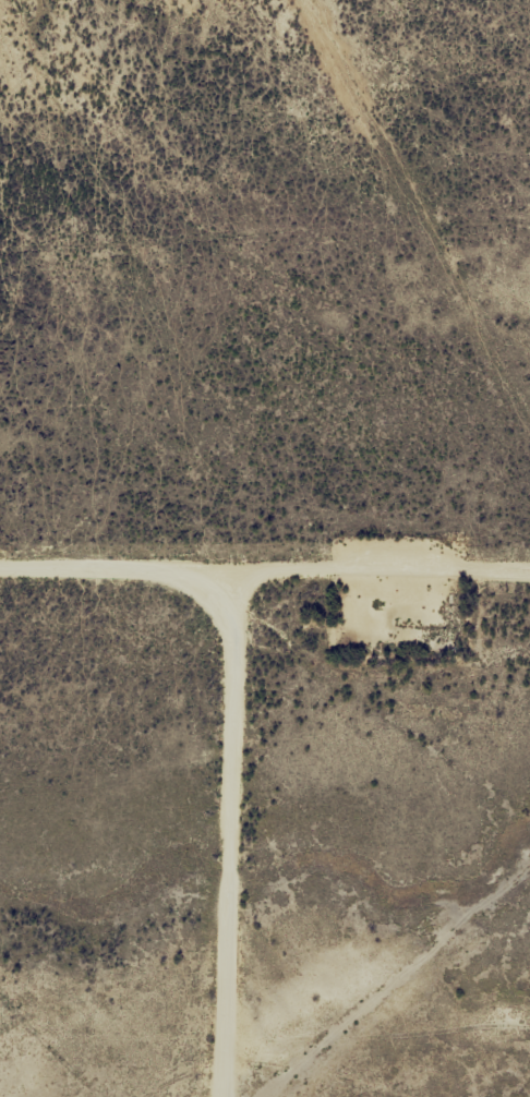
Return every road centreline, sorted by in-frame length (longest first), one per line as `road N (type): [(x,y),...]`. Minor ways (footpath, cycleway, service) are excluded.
road 1 (track): [(196,1096),(216,605),(253,578),(529,578)]
road 2 (track): [(216,605),(0,603)]

